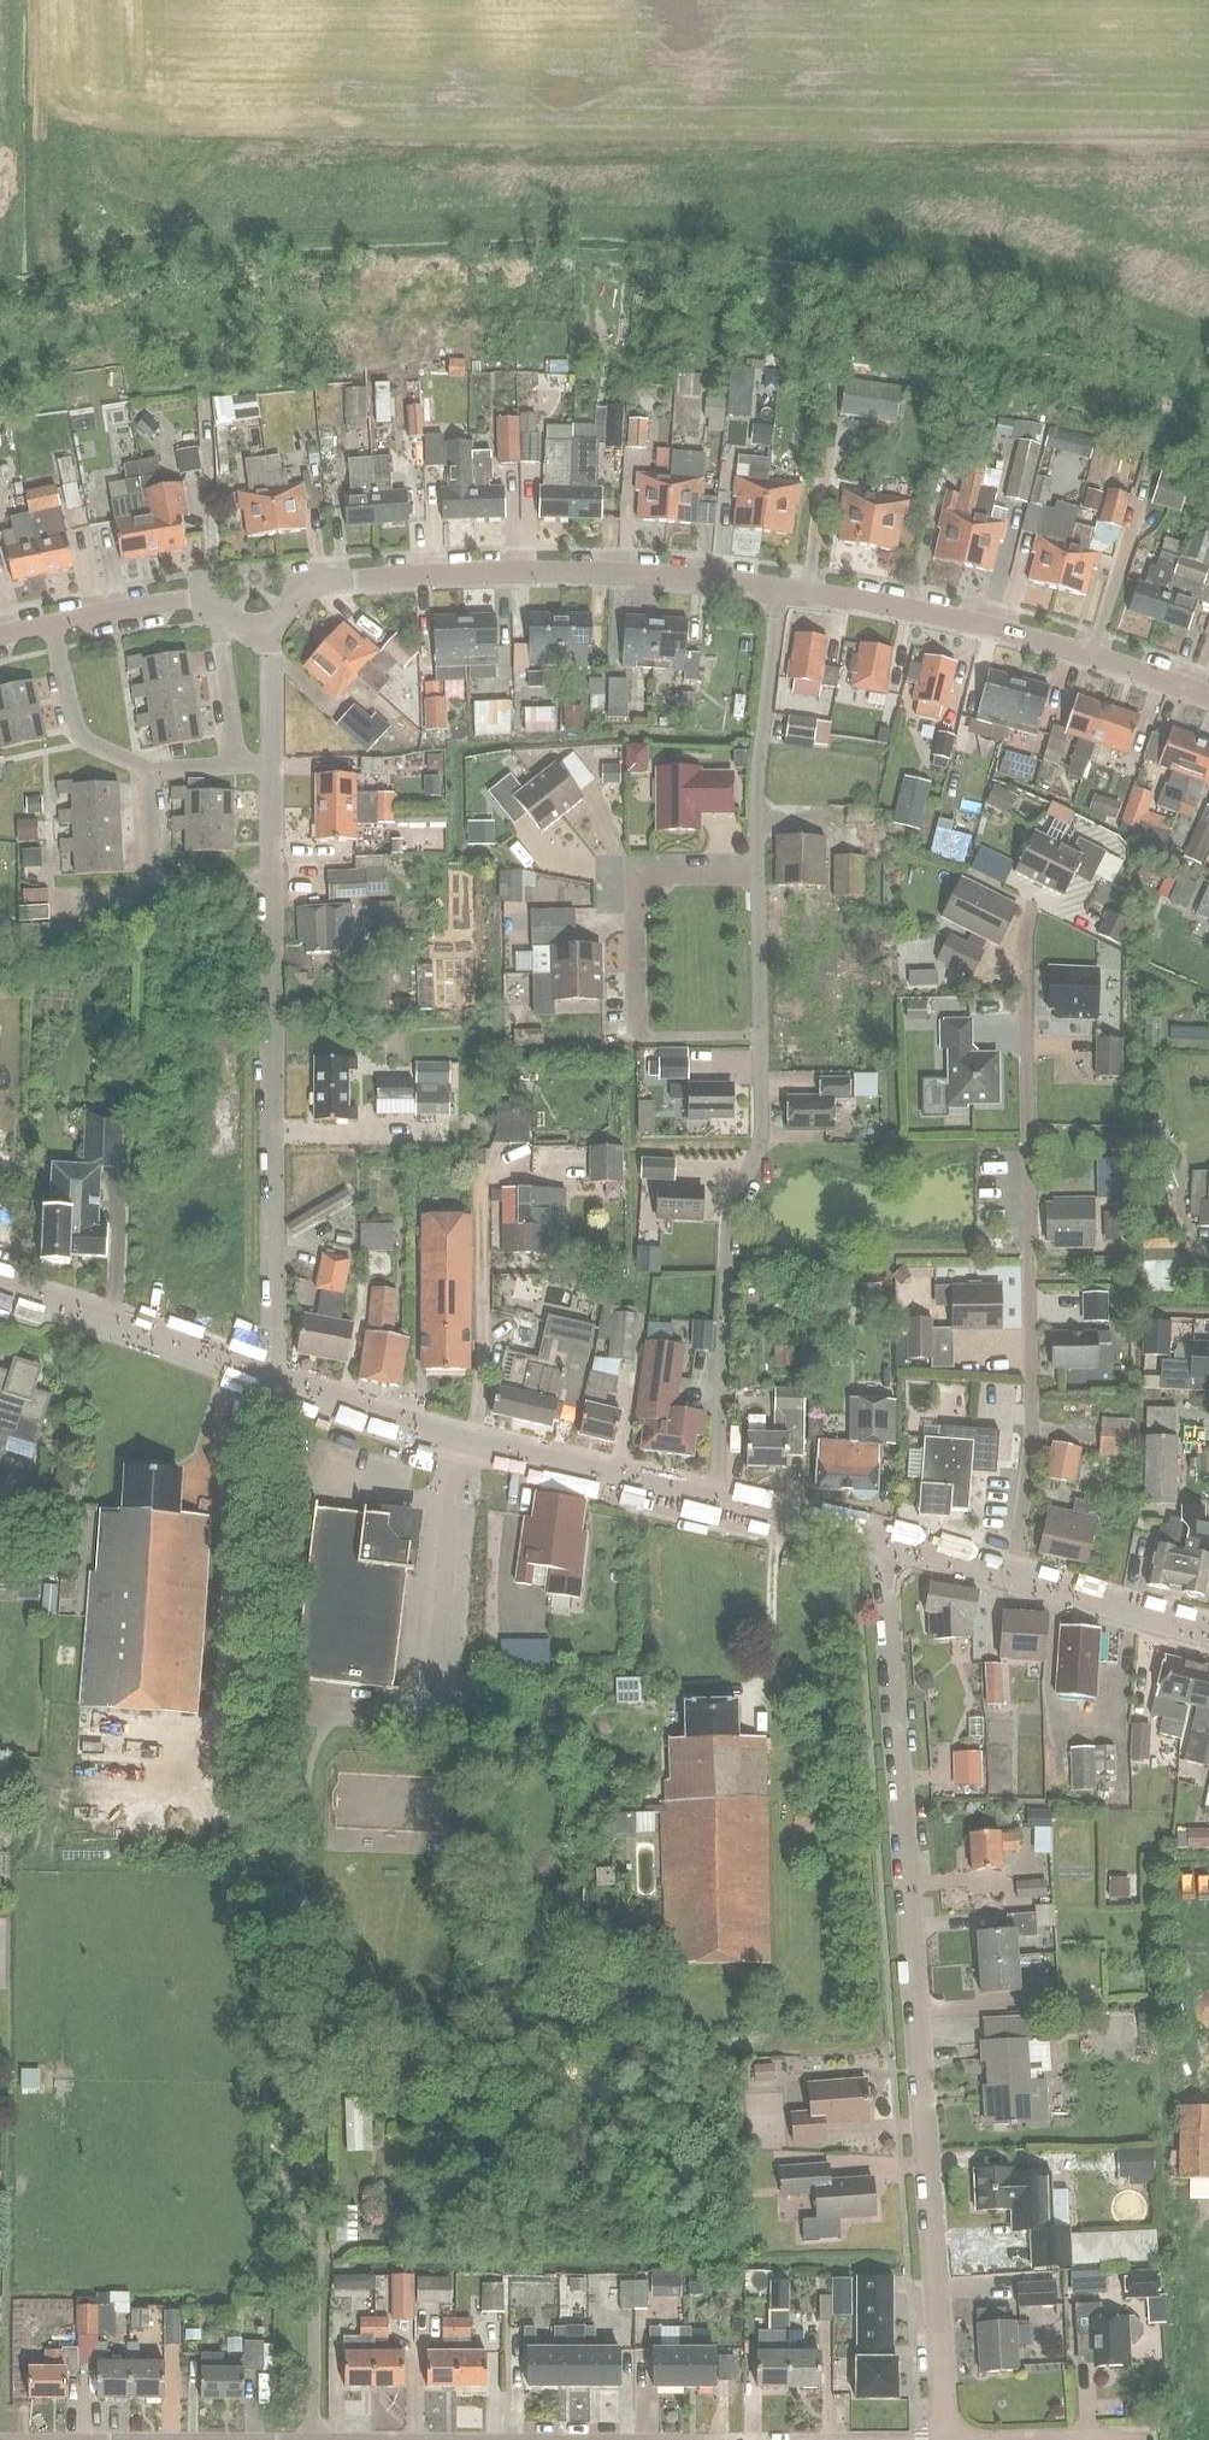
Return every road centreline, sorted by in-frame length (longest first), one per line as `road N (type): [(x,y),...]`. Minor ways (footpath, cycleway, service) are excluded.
road 1 (residential): [(783,590),(762,762),(762,1145),(734,1209),(717,1500)]
road 2 (residential): [(948,2439),(887,1546)]
road 3 (residential): [(276,1383),(270,647)]
road 4 (residential): [(1015,1580),(1035,1434),(1030,930)]
road 5 (residential): [(783,590),(602,573),(344,582),(321,587),(292,608),(270,647)]
road 6 (secondary): [(717,1500),(409,1431),(276,1383)]
road 7 (residential): [(1208,696),(1001,631),(783,590)]
road 8 (secondary): [(276,1383),(0,1289)]
road 9 (residential): [(270,647),(192,602),(0,637)]
road 10 (secondary): [(1015,1580),(1208,1634)]
road 11 (secondary): [(717,1500),(887,1546)]
road 12 (secondary): [(887,1546),(1015,1580)]

